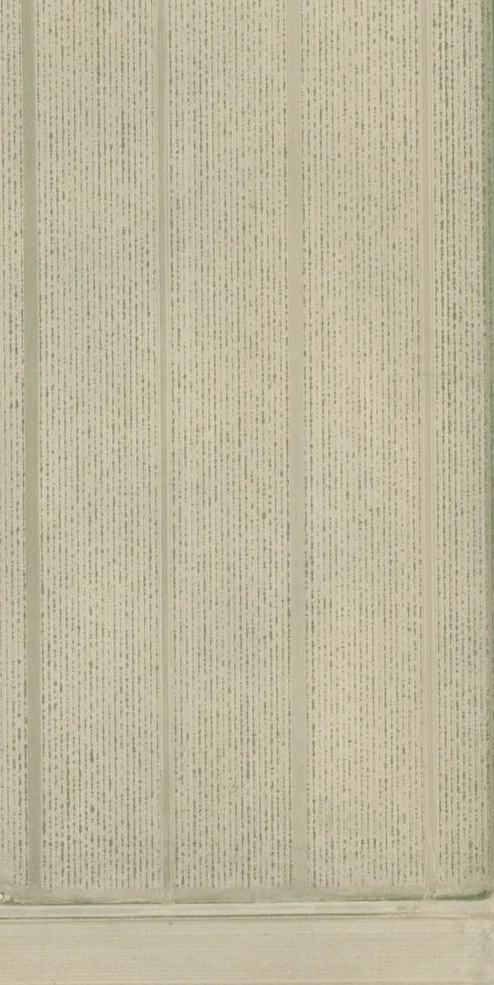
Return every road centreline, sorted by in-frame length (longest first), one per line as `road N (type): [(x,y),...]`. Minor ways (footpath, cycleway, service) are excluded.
road 1 (track): [(0,911),(493,907)]

